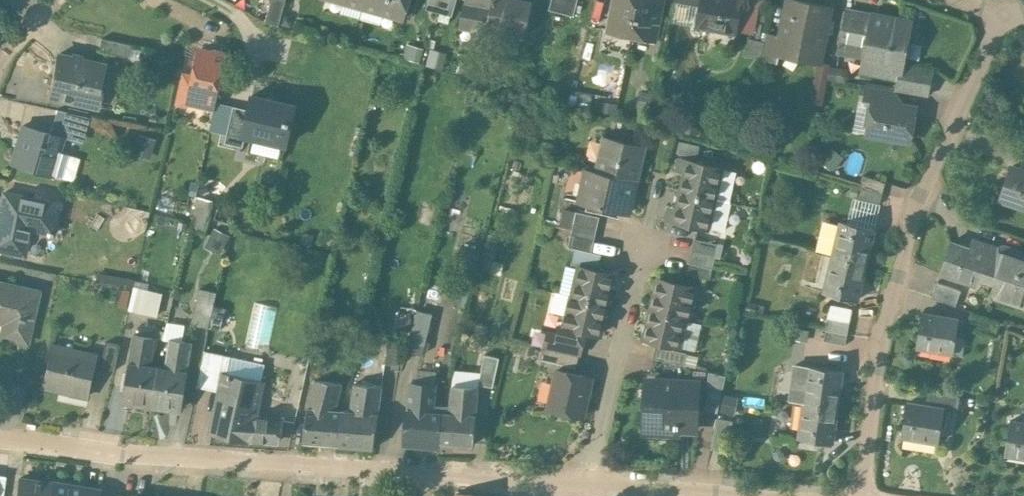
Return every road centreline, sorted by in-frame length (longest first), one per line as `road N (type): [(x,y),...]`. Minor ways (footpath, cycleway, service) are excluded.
road 1 (residential): [(542,479),(137,455),(0,436)]
road 2 (residential): [(861,495),(884,346),(921,196),(1001,15)]
road 3 (residential): [(578,481),(600,438),(645,239)]
road 4 (residential): [(767,495),(578,481)]

